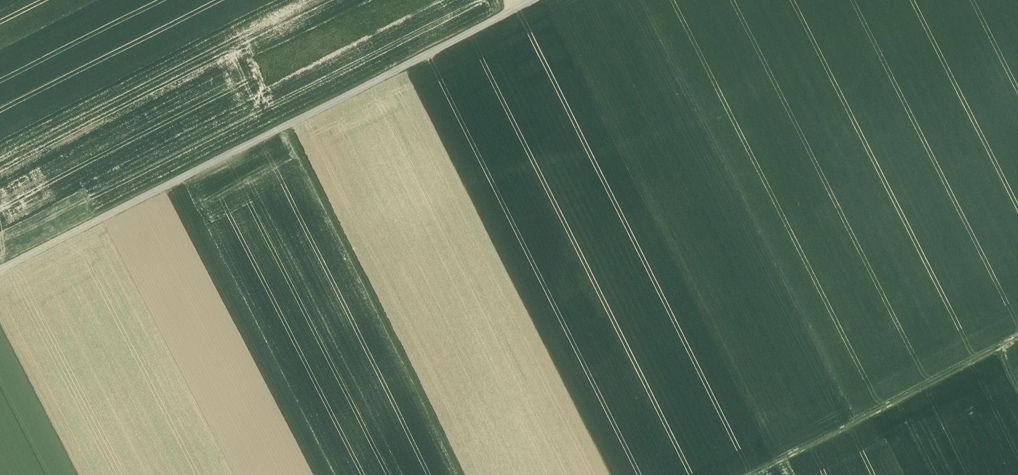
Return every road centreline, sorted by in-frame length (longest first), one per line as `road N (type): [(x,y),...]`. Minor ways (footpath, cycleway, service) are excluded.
road 1 (track): [(529,0),(0,269)]
road 2 (track): [(468,474),(286,124)]
road 3 (track): [(772,474),(1017,349)]

